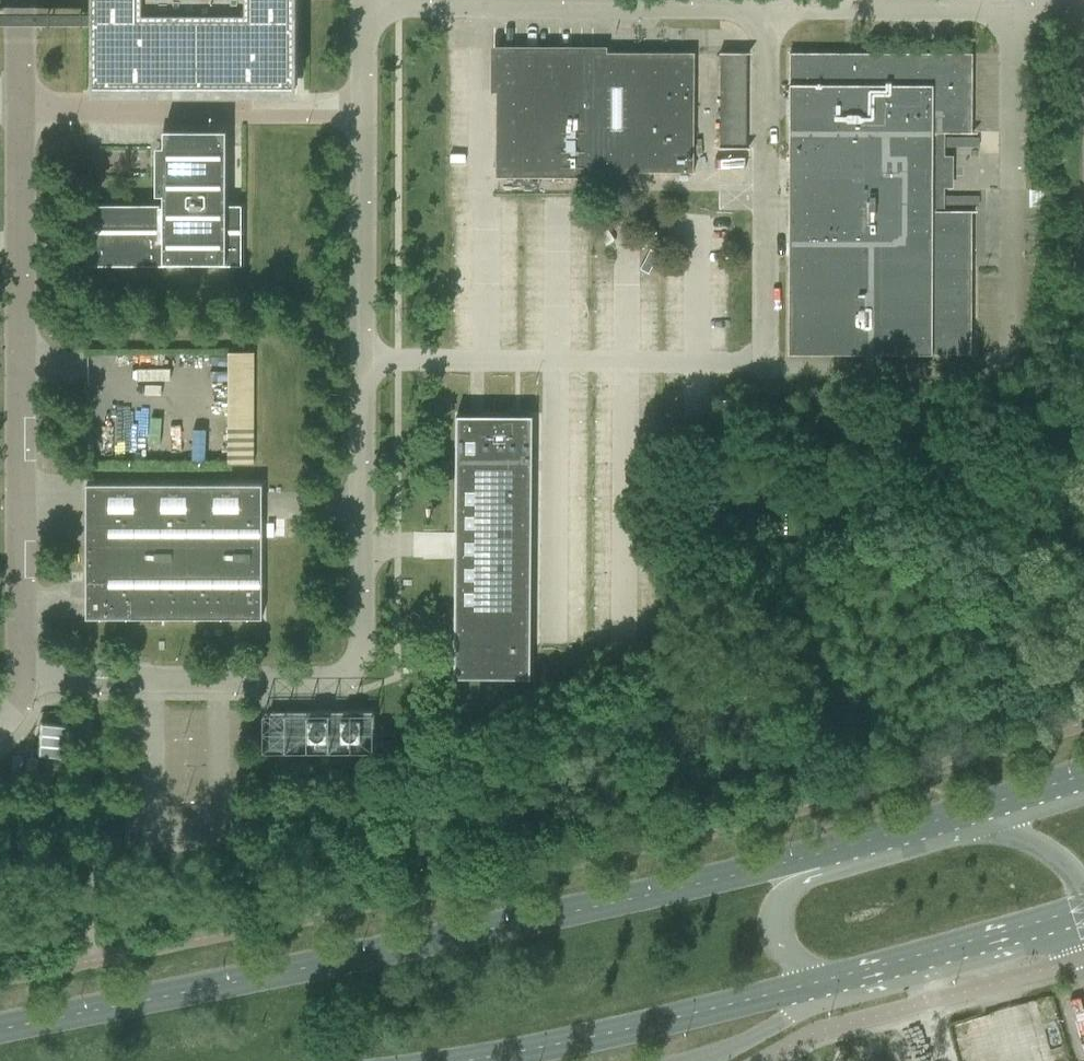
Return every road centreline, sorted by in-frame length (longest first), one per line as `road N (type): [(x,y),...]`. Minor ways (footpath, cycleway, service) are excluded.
road 1 (unclassified): [(18,685),(312,681),(343,674),(356,660),(364,7),(766,9)]
road 2 (unclassified): [(1013,11),(1012,371),(765,370),(766,9)]
road 3 (secondary): [(820,853),(0,1029)]
road 4 (unclassified): [(18,685),(22,0)]
road 5 (secondary): [(469,1060),(817,982)]
road 6 (secondary): [(817,982),(1083,908)]
road 7 (unclassified): [(766,9),(1013,11)]
road 8 (secondary): [(1083,900),(1035,847),(943,819)]
road 9 (secondary): [(820,853),(774,920),(779,944),(817,982)]
road 10 (unclassified): [(692,1060),(787,1018),(817,982)]
road 11 (secondary): [(1083,775),(943,819)]
road 12 (secondary): [(943,819),(820,853)]

